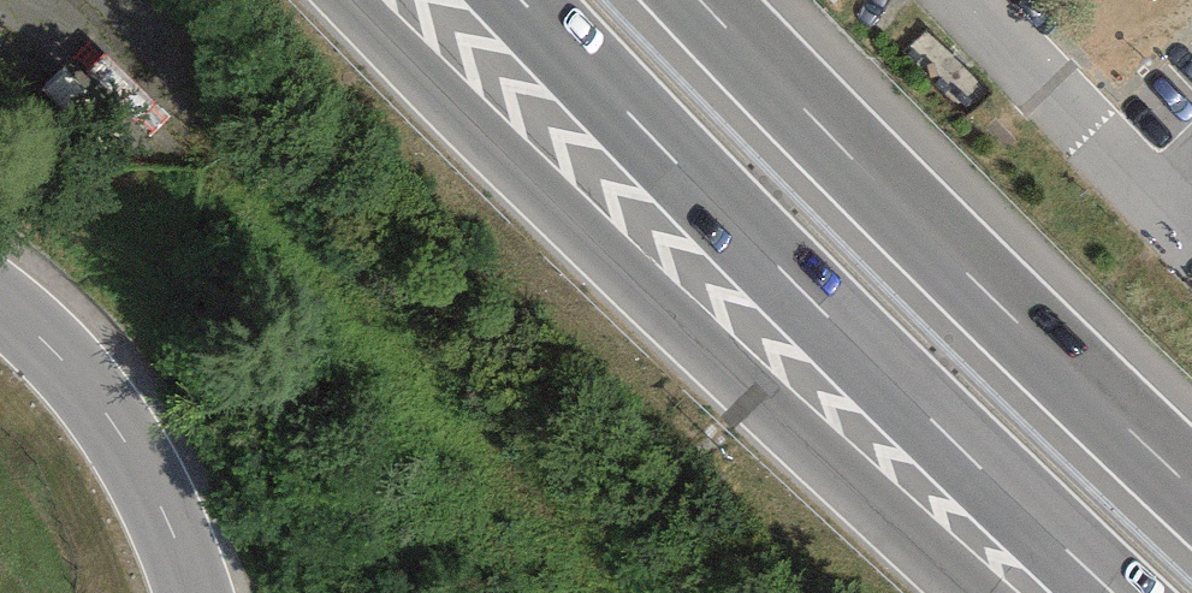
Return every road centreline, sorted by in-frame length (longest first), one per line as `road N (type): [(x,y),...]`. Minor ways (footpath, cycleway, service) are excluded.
road 1 (motorway): [(362,0),(617,234),(1031,592)]
road 2 (motorway): [(517,0),(757,261),(1112,592)]
road 3 (motorway): [(1191,485),(704,0)]
road 4 (unclassified): [(0,303),(76,375),(118,430),(169,523),(195,592)]

